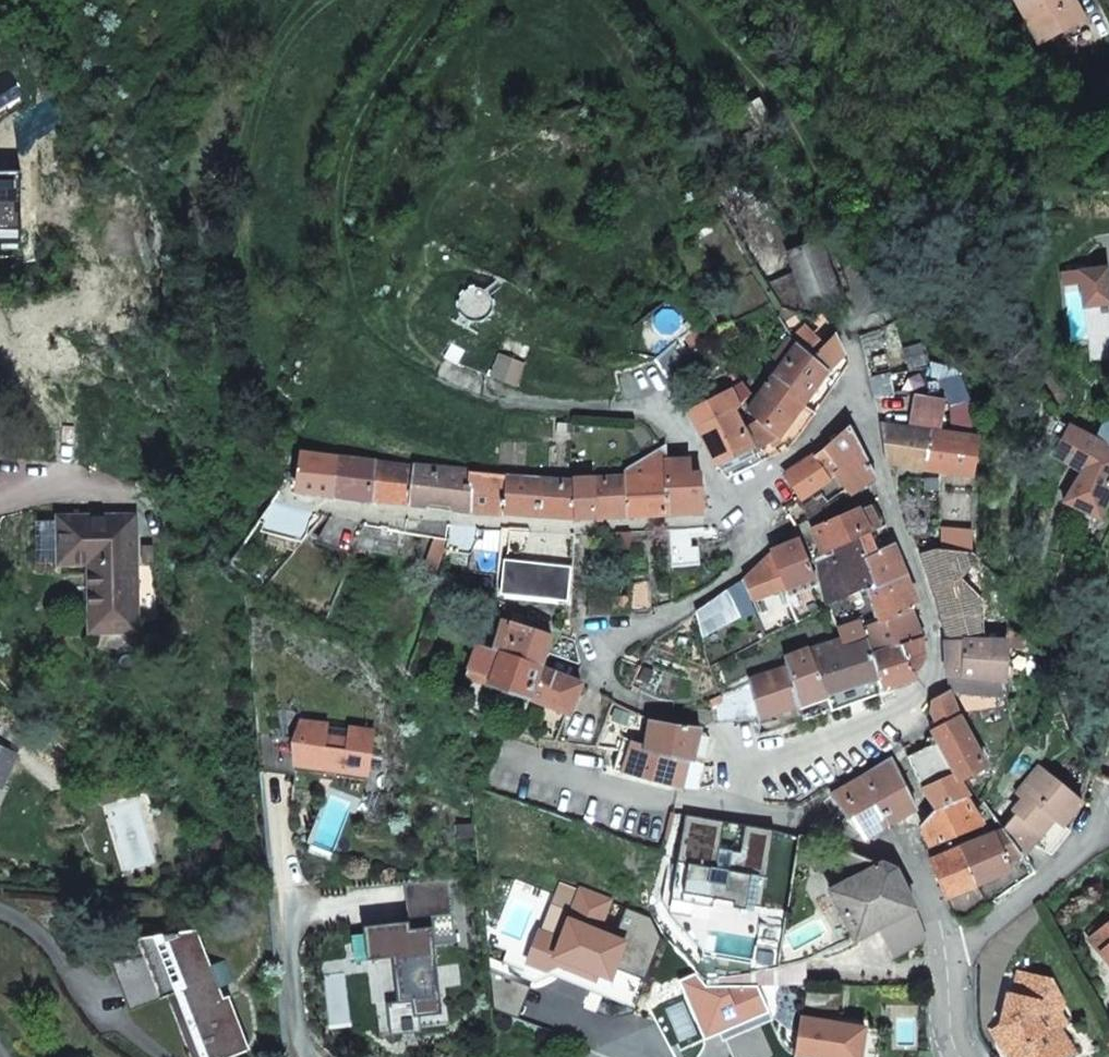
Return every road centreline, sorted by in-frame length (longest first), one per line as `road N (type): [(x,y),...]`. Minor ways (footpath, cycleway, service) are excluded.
road 1 (residential): [(733,797),(922,706),(938,656),(885,482)]
road 2 (unclassified): [(729,505),(703,522),(568,530),(300,509)]
road 3 (residential): [(733,797),(730,751),(701,707),(637,691),(613,652),(696,606),(746,562)]
road 4 (unclassified): [(729,505),(694,449),(659,418),(543,408),(442,369)]
road 5 (unclassified): [(950,953),(909,864),(733,797)]
road 6 (residential): [(1108,837),(950,953)]
road 7 (residential): [(746,562),(885,482)]
road 8 (residential): [(746,492),(823,434),(859,386)]

